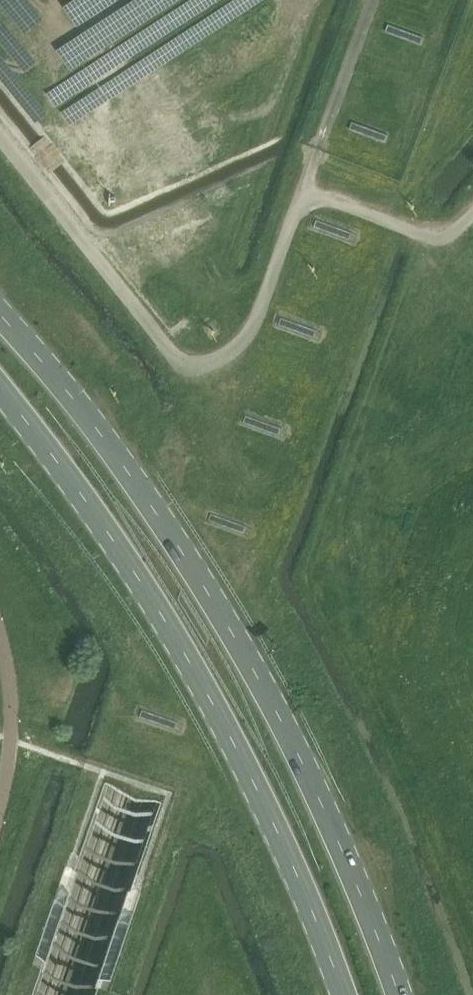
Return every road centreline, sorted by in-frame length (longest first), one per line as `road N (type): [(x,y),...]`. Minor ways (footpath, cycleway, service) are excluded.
road 1 (primary): [(397,994),(288,735),(197,573),(93,424),(0,314)]
road 2 (primary): [(0,390),(105,529),(188,666),(303,892),(342,994)]

